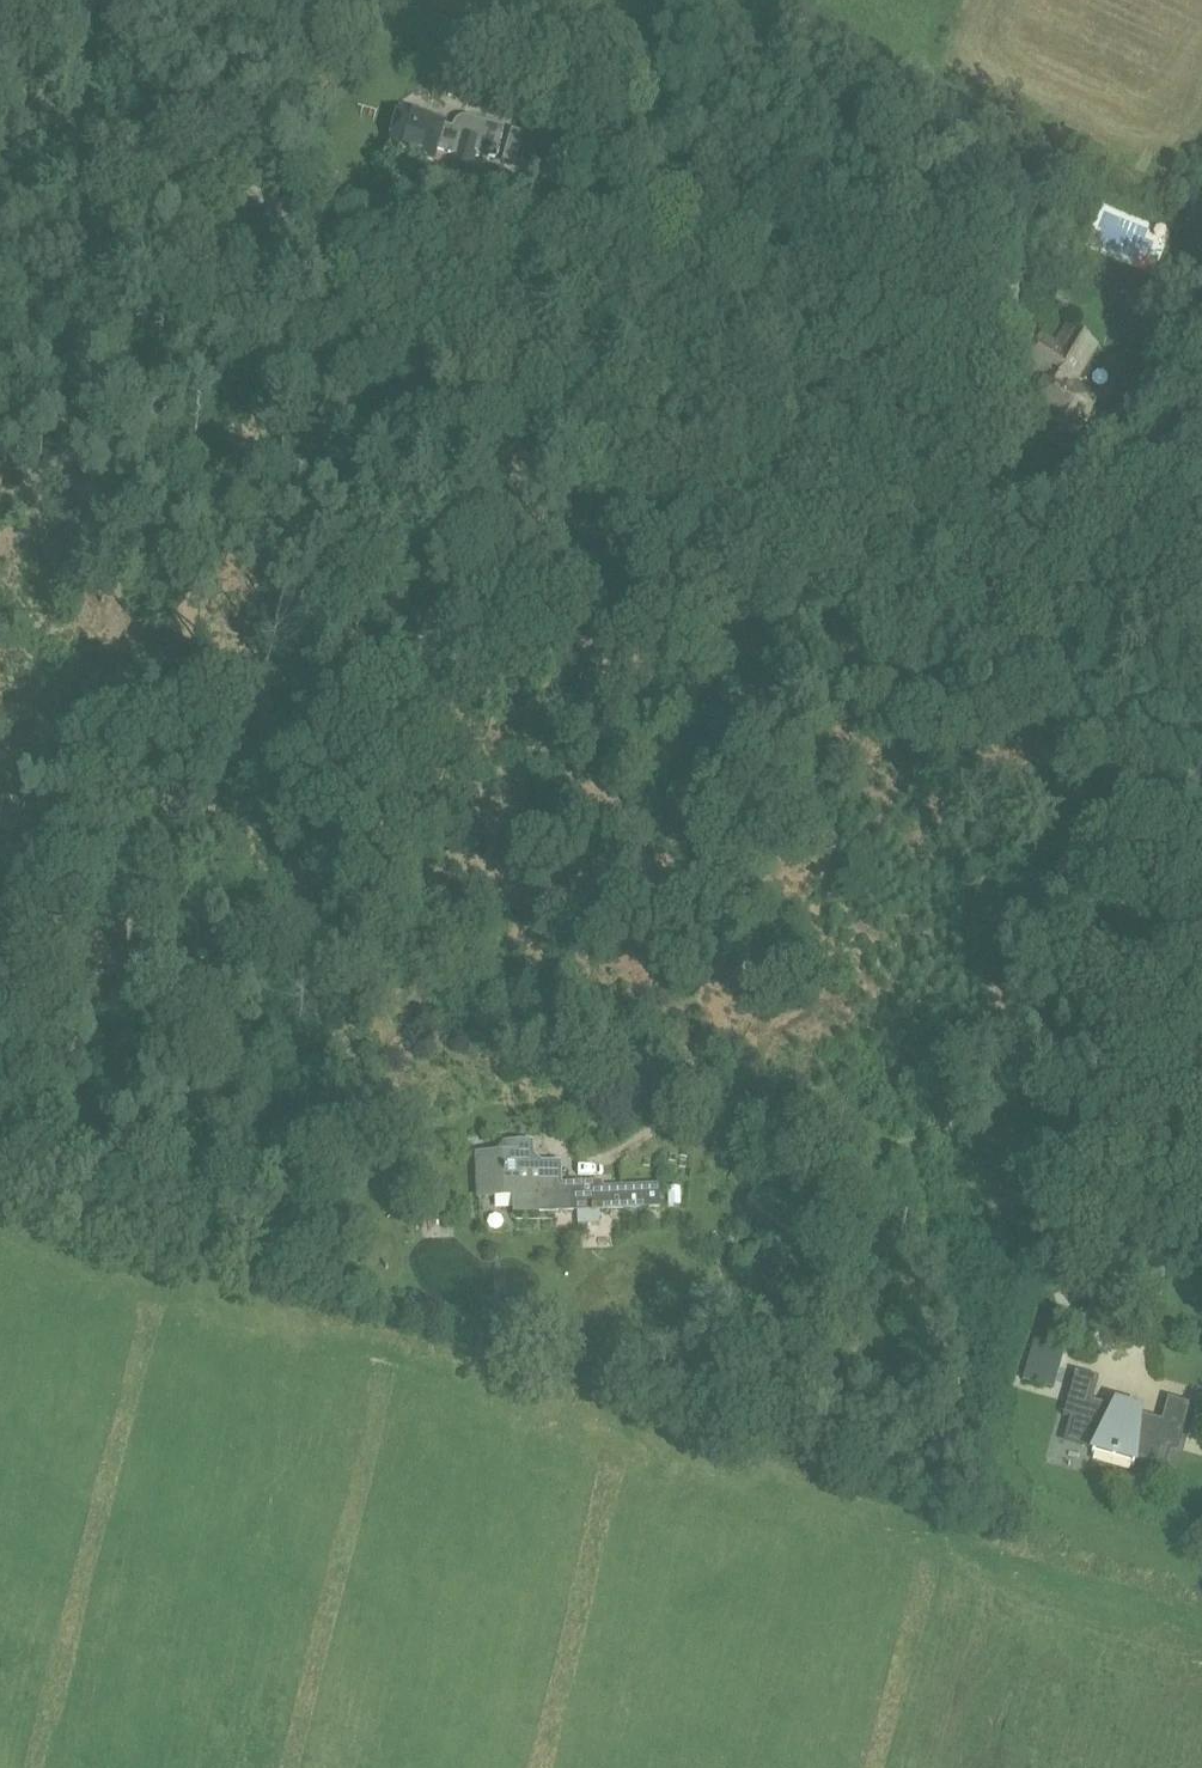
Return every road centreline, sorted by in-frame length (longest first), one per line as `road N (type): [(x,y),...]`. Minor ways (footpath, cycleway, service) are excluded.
road 1 (track): [(1201,798),(482,338),(333,252)]
road 2 (track): [(1172,779),(931,1129),(889,1153),(697,1103),(594,1163),(548,1142)]
road 3 (track): [(1013,336),(1008,247),(886,206),(762,207),(333,252)]
road 4 (track): [(1172,779),(1153,994),(1114,1140),(1084,1310),(1110,1362)]
road 5 (track): [(333,252),(279,218),(132,84),(65,0)]
road 6 (track): [(0,276),(320,263),(333,252)]

